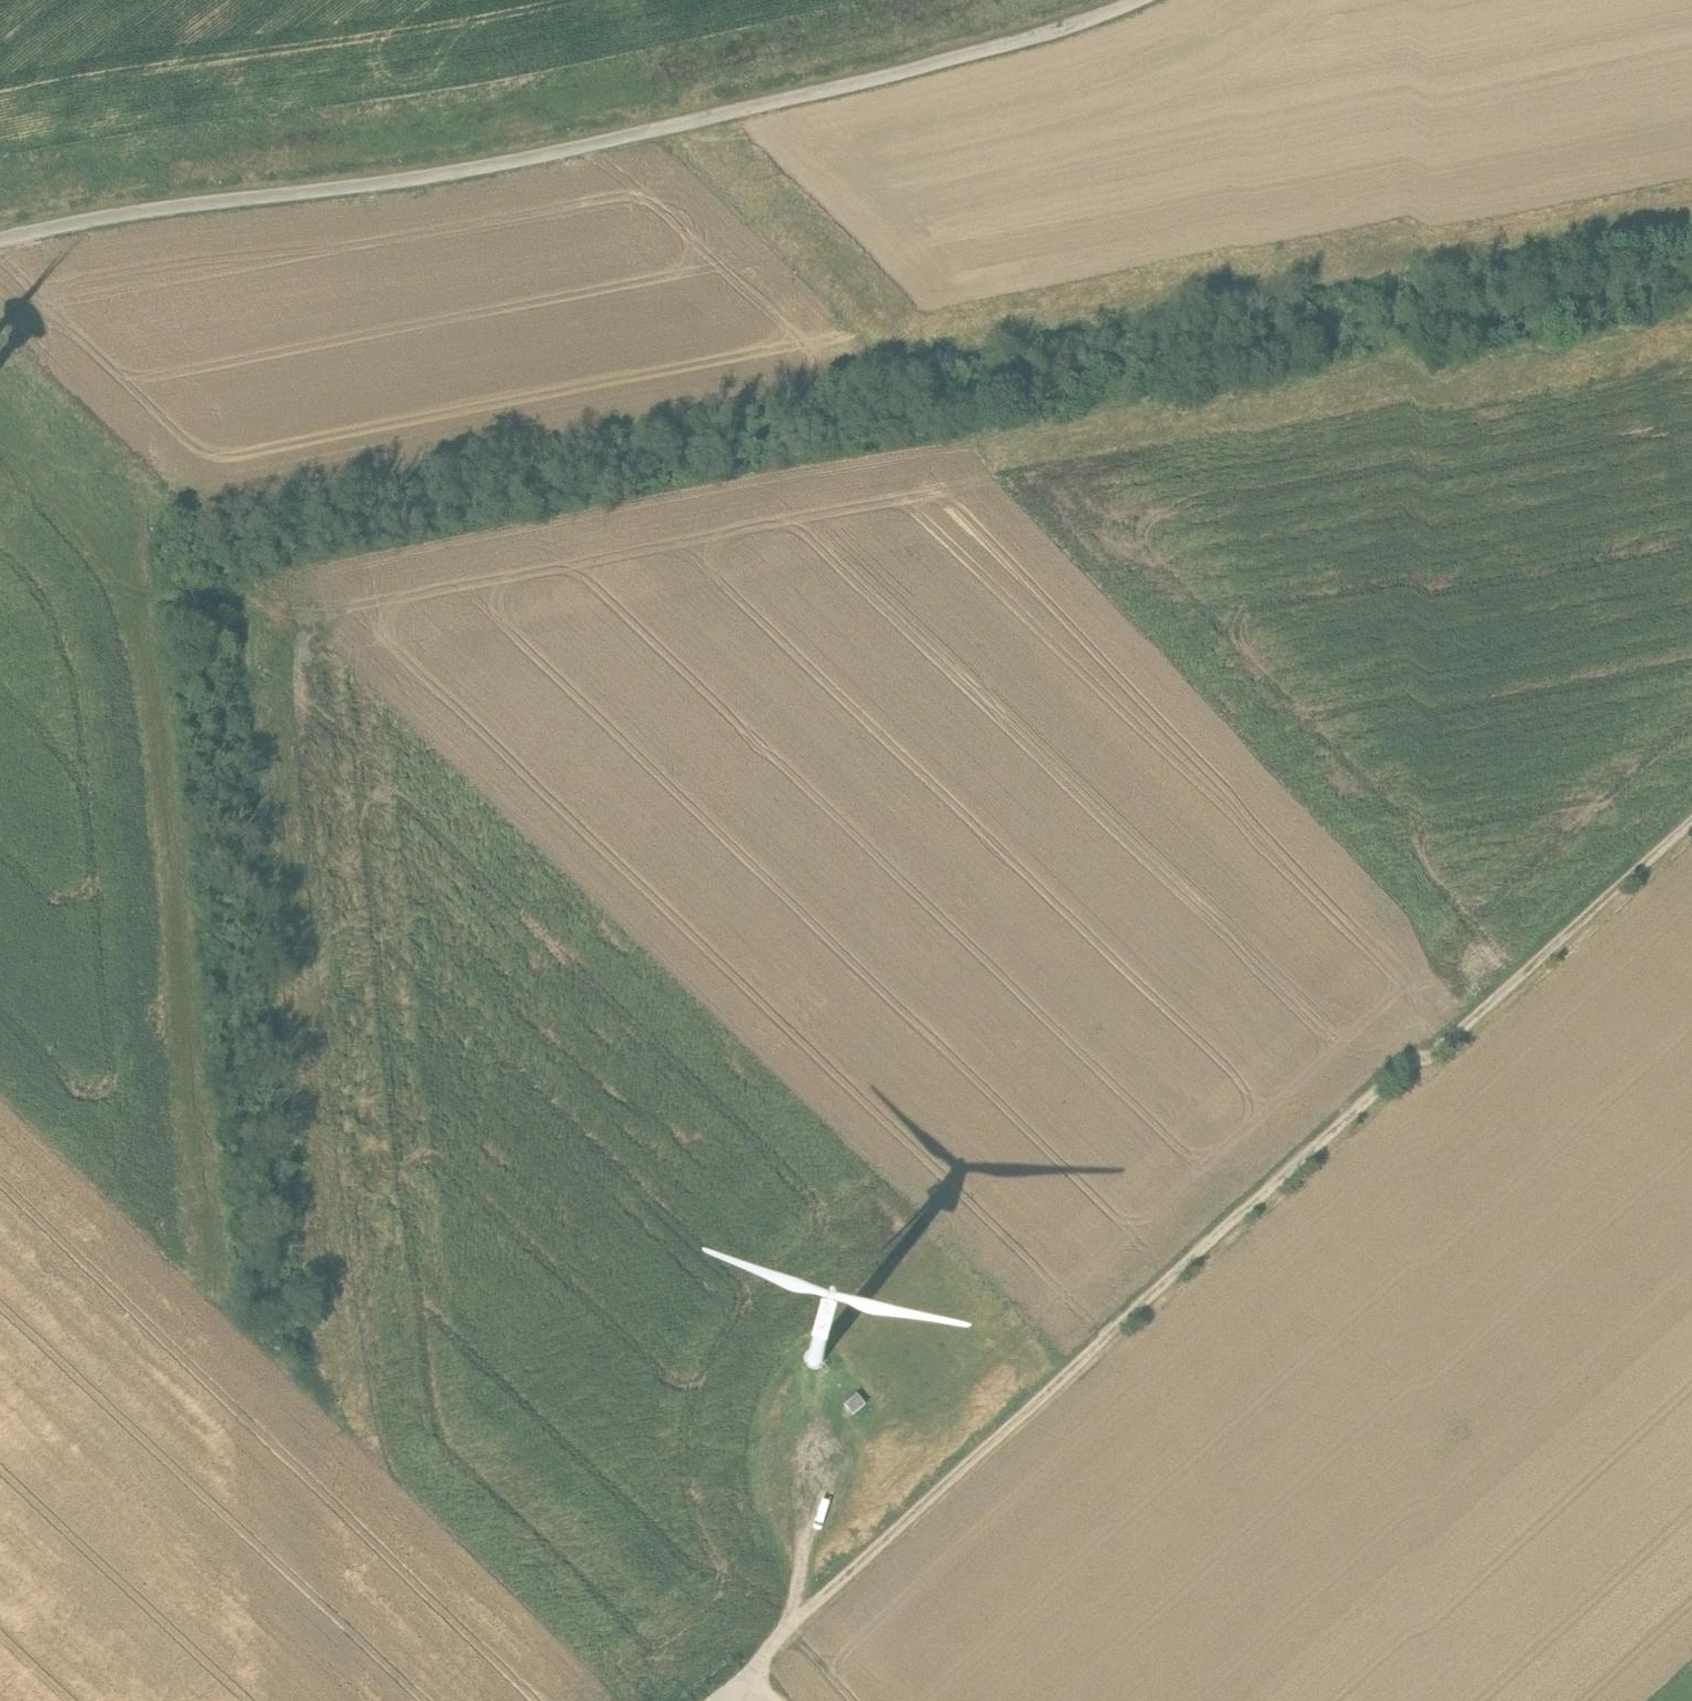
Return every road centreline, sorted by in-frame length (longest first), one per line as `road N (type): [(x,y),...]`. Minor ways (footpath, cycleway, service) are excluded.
road 1 (track): [(744,1694),(782,1647),(1691,834)]
road 2 (unclassified): [(0,254),(503,179),(1051,48),(1170,0)]

